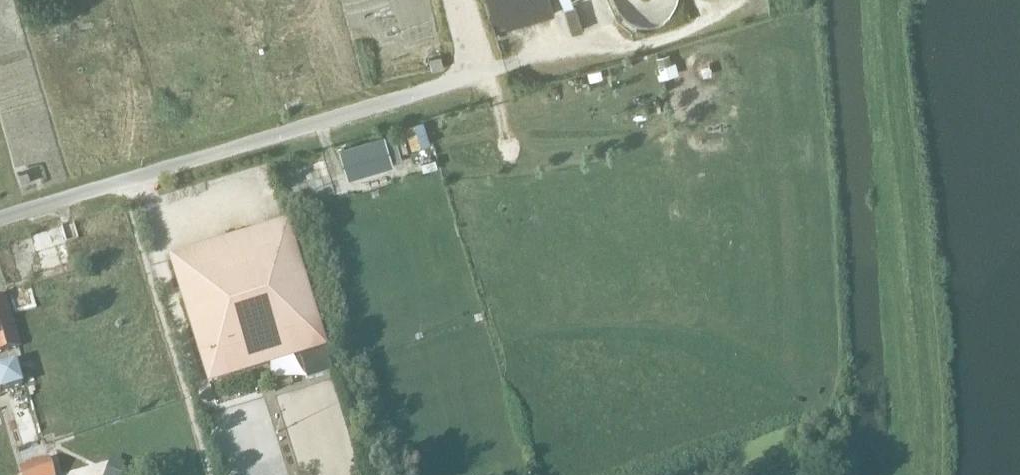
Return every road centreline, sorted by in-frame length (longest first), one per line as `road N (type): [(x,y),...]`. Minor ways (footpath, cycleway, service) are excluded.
road 1 (unclassified): [(0,220),(516,62)]

